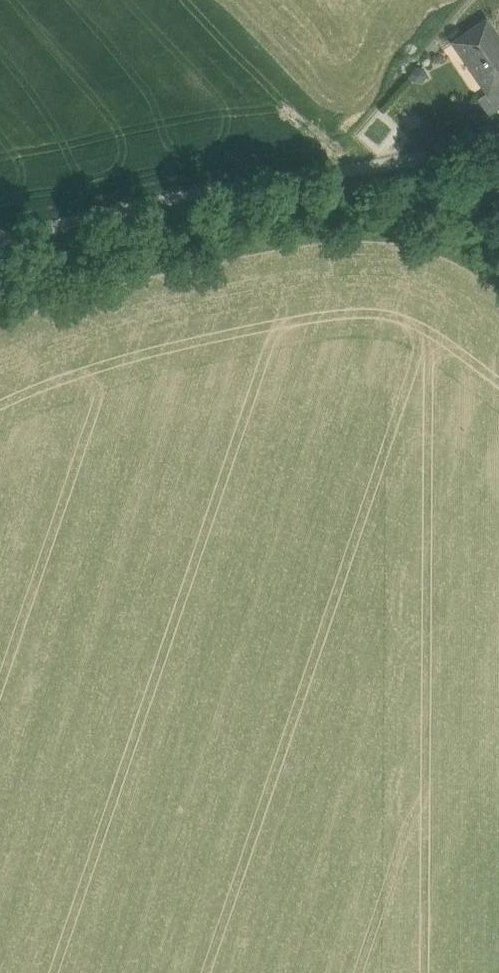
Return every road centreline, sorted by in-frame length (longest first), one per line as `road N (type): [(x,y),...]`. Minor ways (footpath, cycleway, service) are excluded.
road 1 (unclassified): [(0,240),(498,143)]

